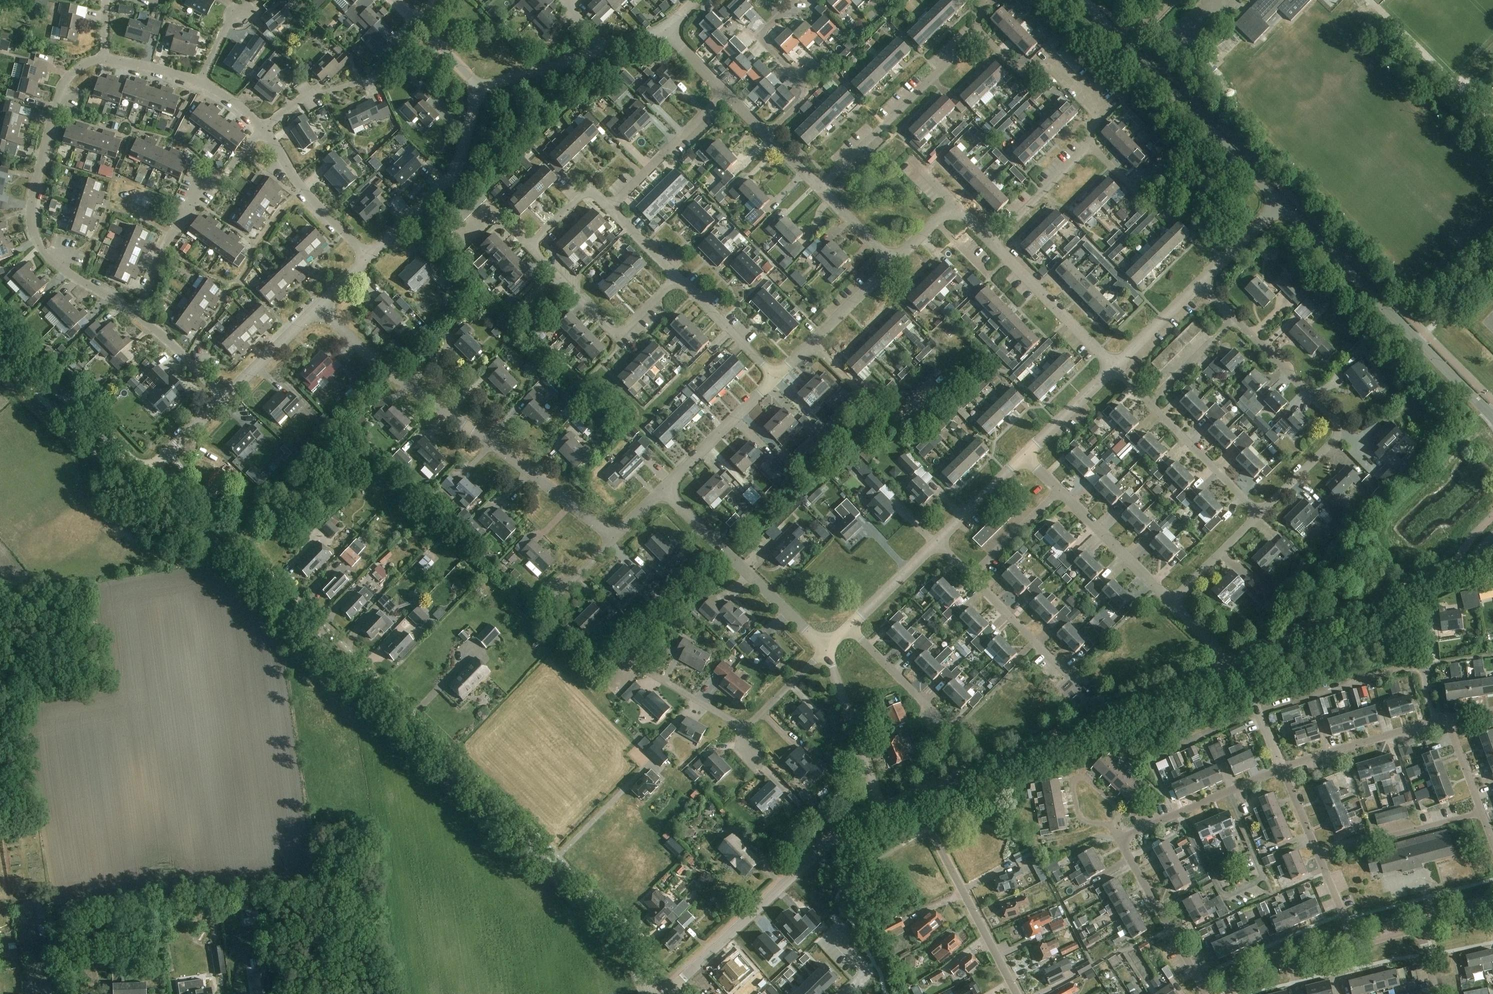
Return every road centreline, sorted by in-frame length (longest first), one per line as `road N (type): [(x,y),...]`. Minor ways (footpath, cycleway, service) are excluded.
road 1 (tertiary): [(645,993),(619,938),(146,474)]
road 2 (residential): [(613,537),(379,365),(321,305)]
road 3 (unclassified): [(915,801),(1235,666)]
road 4 (residential): [(136,313),(47,254),(31,214),(60,89),(74,70),(104,57)]
road 5 (unclassified): [(1492,417),(1280,204)]
road 6 (unclassified): [(1235,666),(1487,552)]
road 7 (unclassified): [(675,985),(818,853),(883,813)]
road 8 (residential): [(1260,513),(1339,432),(1233,320)]
road 9 (residential): [(992,242),(1087,149),(1136,191),(1170,160)]
road 10 (residential): [(827,649),(663,490)]
road 11 (residential): [(136,313),(169,235),(261,129)]
road 12 (unclassified): [(1280,204),(1126,43)]
road 13 (residential): [(820,189),(978,32)]
road 14 (residential): [(1016,993),(915,801)]
road 15 (unclassified): [(368,257),(452,175),(478,88)]
road 16 (residential): [(677,279),(617,335),(529,245)]
road 17 (residential): [(1172,601),(1025,456)]
road 18 (tertiary): [(146,474),(0,333)]
road 19 (residential): [(767,135),(811,93),(759,38),(796,0)]
road 20 (residential): [(1066,674),(938,541)]
road 21 (residential): [(1119,841),(1283,768)]
road 22 (residential): [(1114,369),(992,242)]
road 23 (residential): [(1207,993),(1119,841)]
road 24 (residential): [(883,813),(827,649)]
road 25 (residential): [(1283,768),(1447,719)]
road 26 (residential): [(1318,854),(1481,813)]
road 27 (residential): [(261,129),(368,257)]
road 28 (residential): [(775,377),(892,262)]
road 29 (residential): [(612,208),(726,93)]
road 30 (residential): [(745,729),(633,664),(611,684)]
road 31 (residential): [(663,490),(775,377)]
road 32 (residential): [(1260,513),(1149,402)]
road 33 (residential): [(951,735),(849,626)]
road 34 (residential): [(1214,993),(1354,945)]
road 35 (residential): [(677,279),(775,377)]
road 36 (unclassified): [(224,397),(321,305)]
road 37 (unclassified): [(478,88),(600,52)]
road 38 (residential): [(1025,456),(1114,369)]
road 39 (residential): [(1172,601),(1260,513)]
road 40 (residential): [(1112,826),(1117,808),(1079,778),(1079,818),(1095,823)]
road 41 (residential): [(849,626),(938,541)]
road 42 (residential): [(1114,369),(1201,283)]
road 43 (residential): [(224,397),(136,313)]
road 44 (residential): [(938,541),(1025,456)]

